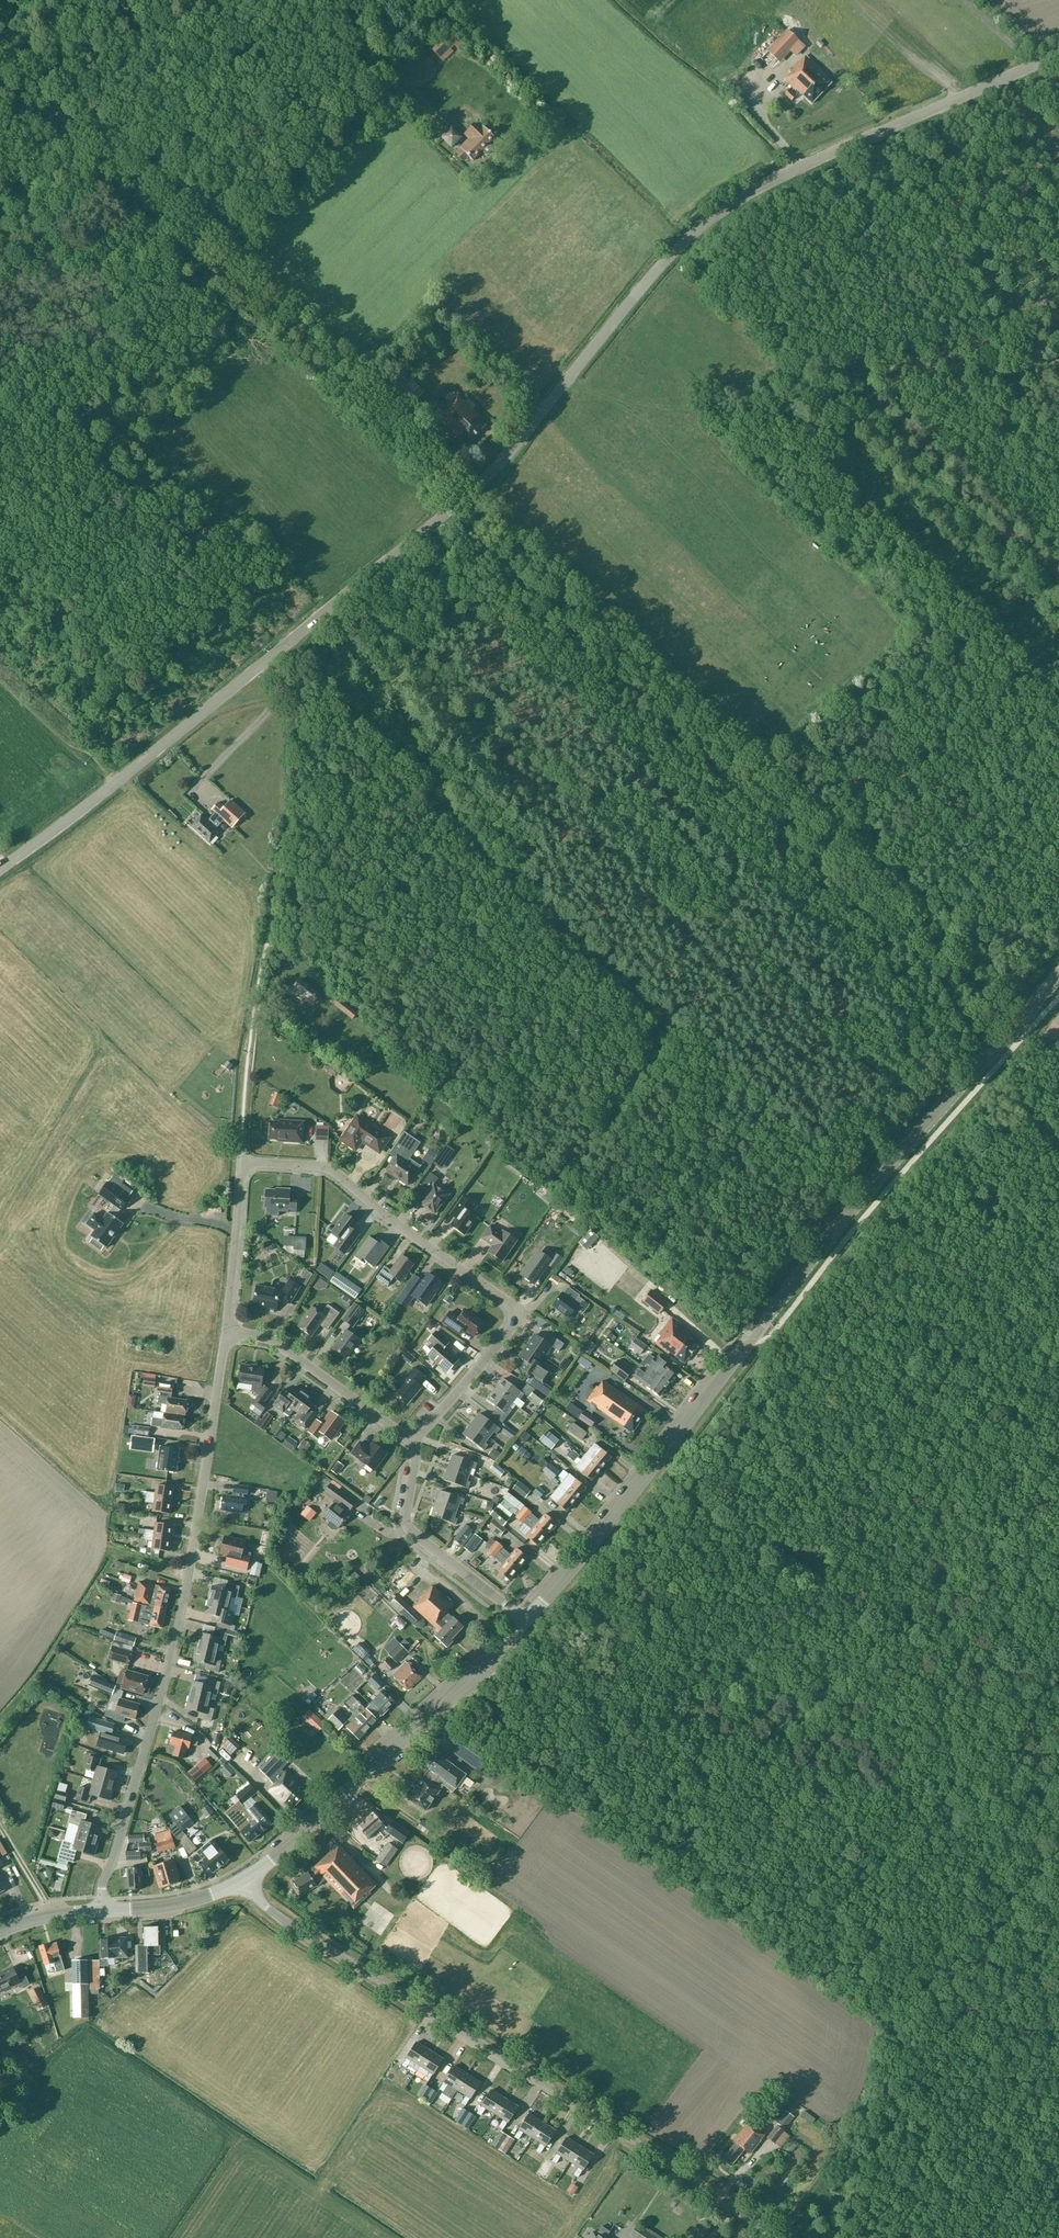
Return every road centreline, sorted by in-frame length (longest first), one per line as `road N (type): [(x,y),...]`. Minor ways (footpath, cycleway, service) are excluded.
road 1 (unclassified): [(0,868),(482,482),(661,266),(711,219),(775,179),(1058,55)]
road 2 (tertiary): [(524,1621),(850,1212),(1058,974)]
road 3 (unclassified): [(243,1879),(297,1930),(778,2237)]
road 4 (unclassified): [(103,1911),(102,1882),(182,1612),(225,1332)]
road 5 (track): [(240,1162),(255,1004),(289,817),(289,712),(267,658)]
road 6 (unclassified): [(412,1442),(518,1310),(333,1172),(240,1162)]
road 7 (tertiary): [(243,1879),(524,1621)]
road 8 (track): [(213,258),(463,498)]
road 9 (track): [(770,793),(851,750),(1045,588)]
road 10 (unclassified): [(524,1621),(408,1529),(412,1442)]
road 11 (unclassified): [(412,1442),(269,1338),(225,1332)]
road 12 (track): [(882,367),(1058,360)]
road 13 (unclassified): [(225,1332),(240,1162)]
road 14 (tertiary): [(103,1911),(172,1905),(243,1879)]

